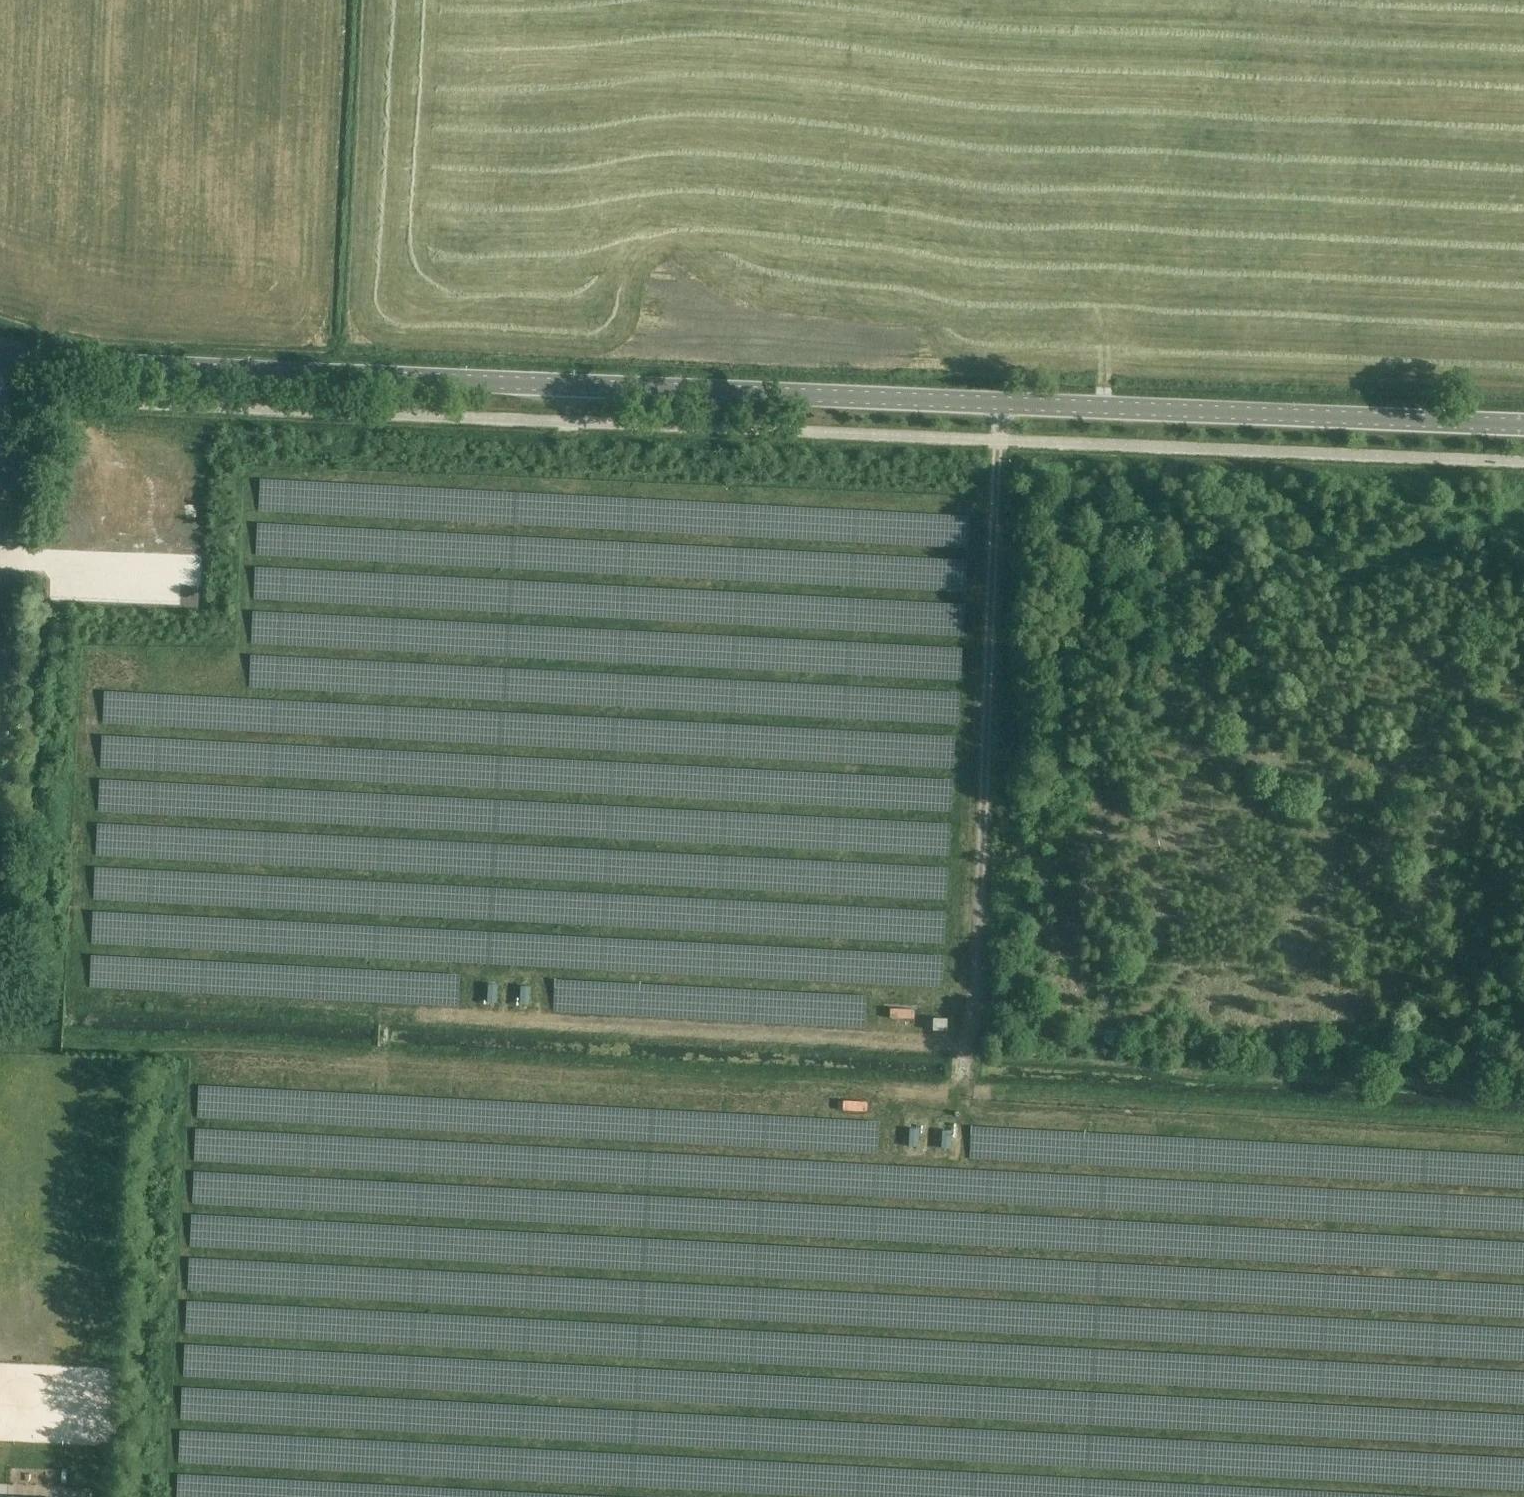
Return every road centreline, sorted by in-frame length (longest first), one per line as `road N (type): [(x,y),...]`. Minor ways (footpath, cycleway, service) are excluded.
road 1 (tertiary): [(1523,424),(0,360)]
road 2 (track): [(1001,402),(977,921)]

